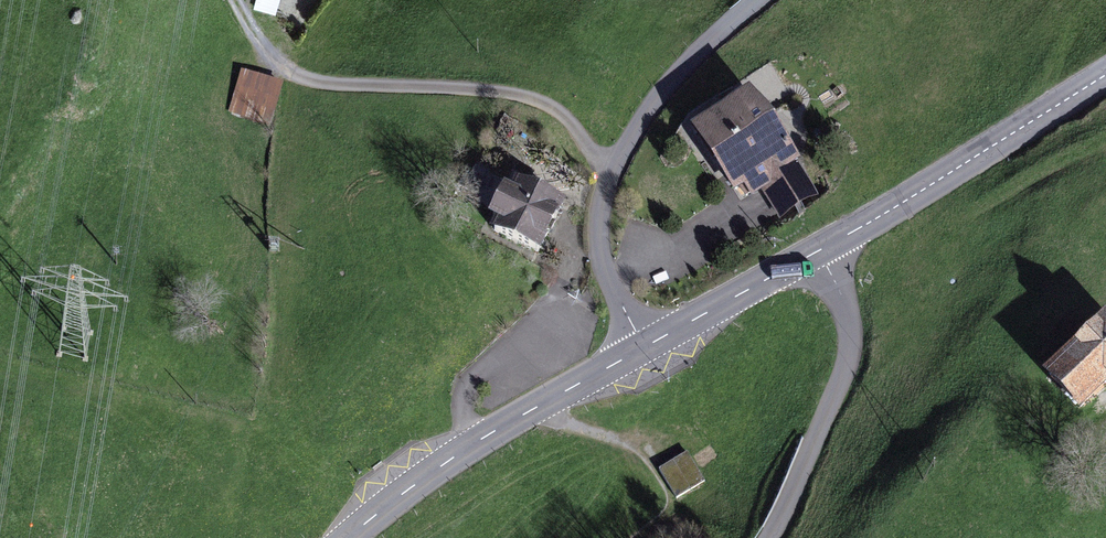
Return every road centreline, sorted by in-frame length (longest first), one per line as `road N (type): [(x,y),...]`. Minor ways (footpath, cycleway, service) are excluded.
road 1 (secondary): [(644,345),(820,251),(1105,69)]
road 2 (track): [(229,0),(235,20),(282,79),(373,96),(496,98),(543,110),(583,141),(610,183)]
road 3 (unclassified): [(750,0),(653,96),(624,142),(600,213),(604,271),(644,345)]
road 4 (secondary): [(348,537),(476,441),(644,345)]

